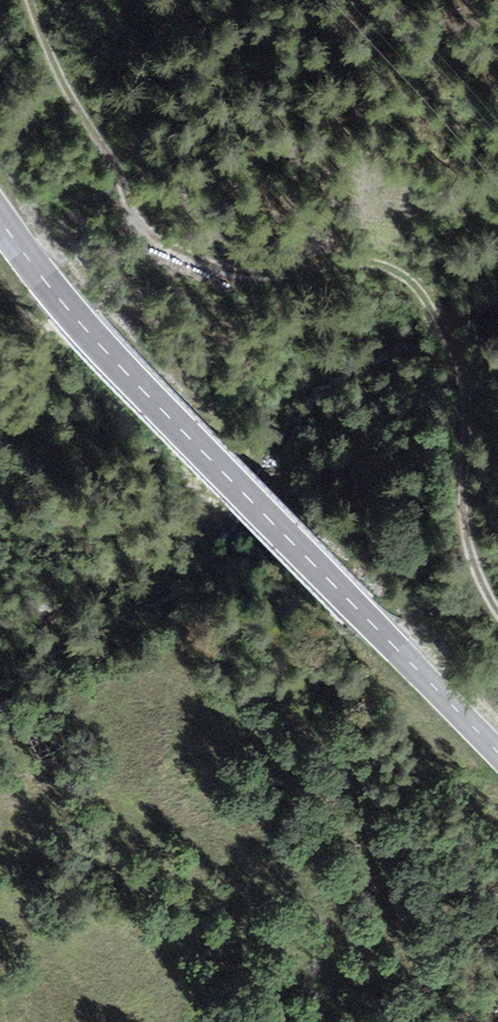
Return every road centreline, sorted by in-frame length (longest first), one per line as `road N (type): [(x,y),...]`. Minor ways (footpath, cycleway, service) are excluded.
road 1 (track): [(497,613),(482,589),(464,513),(470,385),(425,288),(377,263),(261,281),(145,234),(131,216),(116,166),(53,64),(30,0)]
road 2 (secondary): [(0,219),(89,332),(497,754)]

